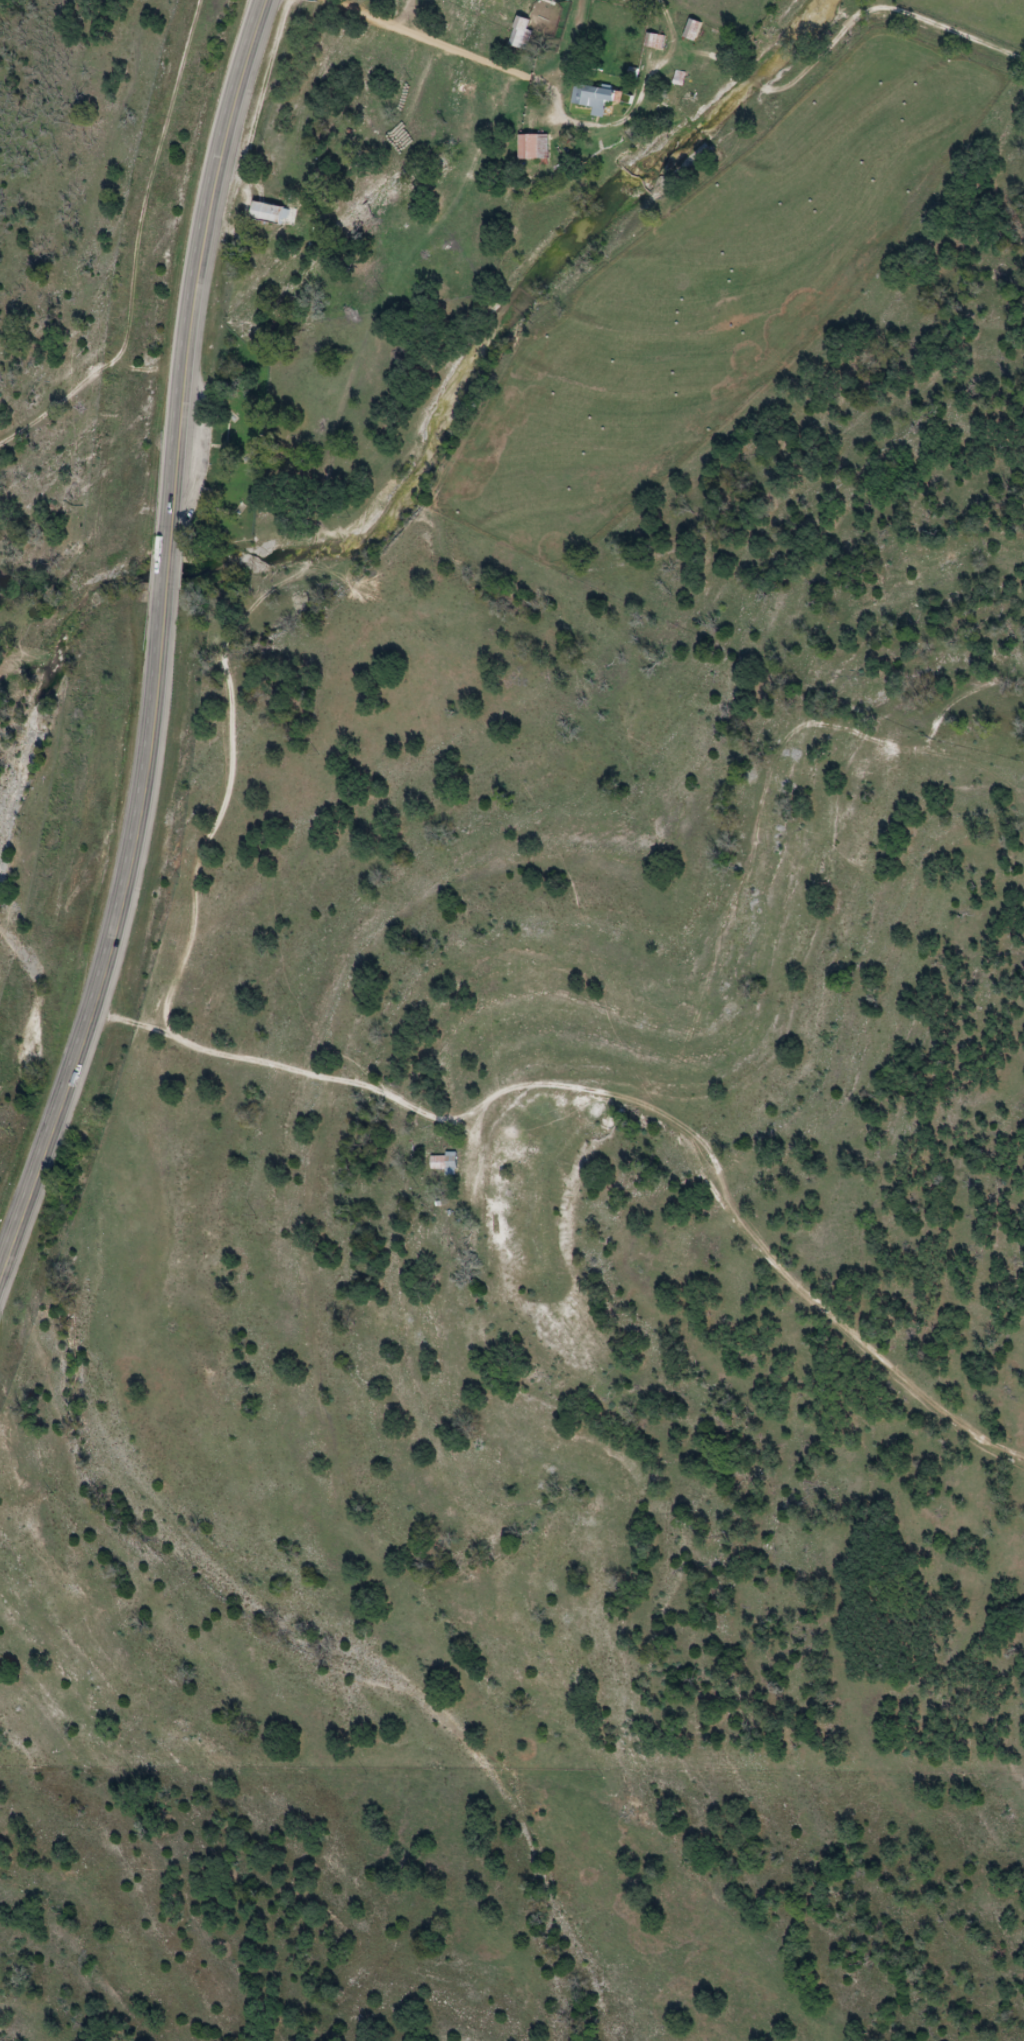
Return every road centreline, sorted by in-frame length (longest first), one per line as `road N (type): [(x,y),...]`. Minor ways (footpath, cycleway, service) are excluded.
road 1 (trunk): [(0,1276),(114,933),(141,795),(161,606)]
road 2 (trunk): [(166,550),(192,300),(219,163),(266,0)]

